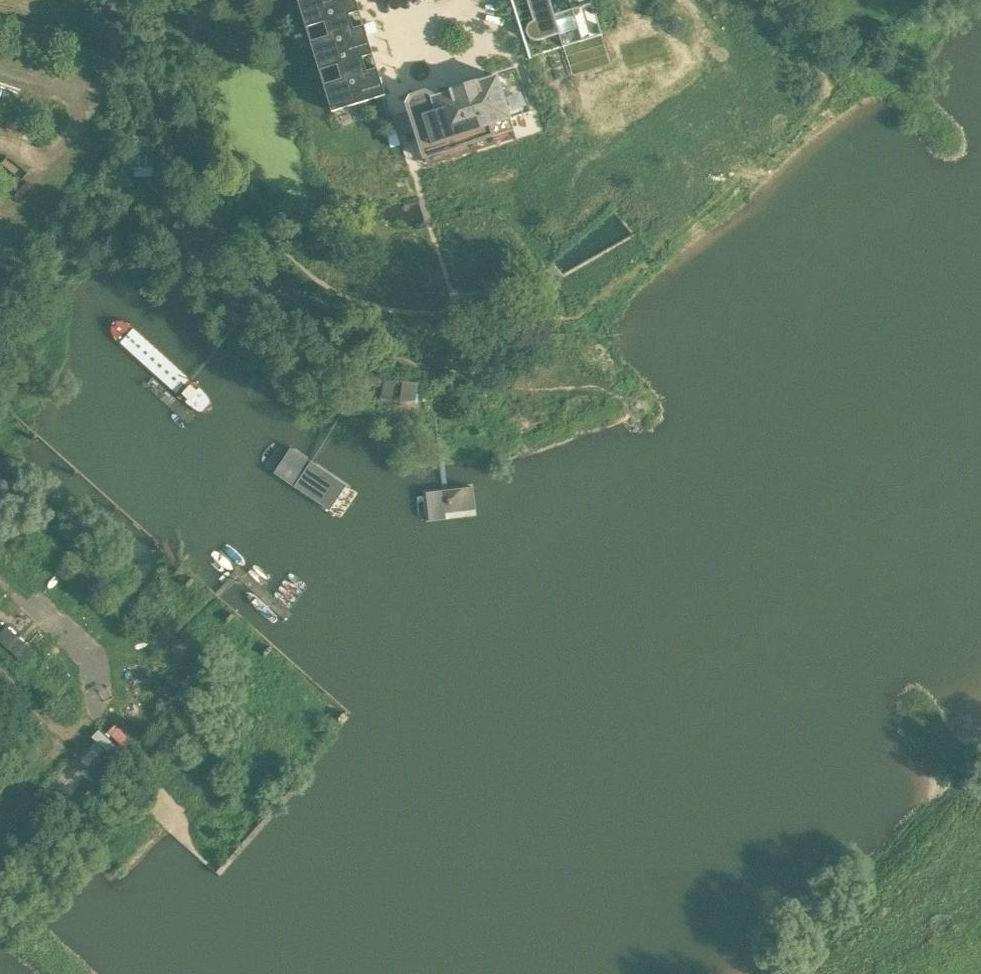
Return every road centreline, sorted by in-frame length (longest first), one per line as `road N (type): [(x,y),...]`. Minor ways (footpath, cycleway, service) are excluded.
road 1 (unclassified): [(0,577),(89,655),(100,709),(70,739),(0,673)]

